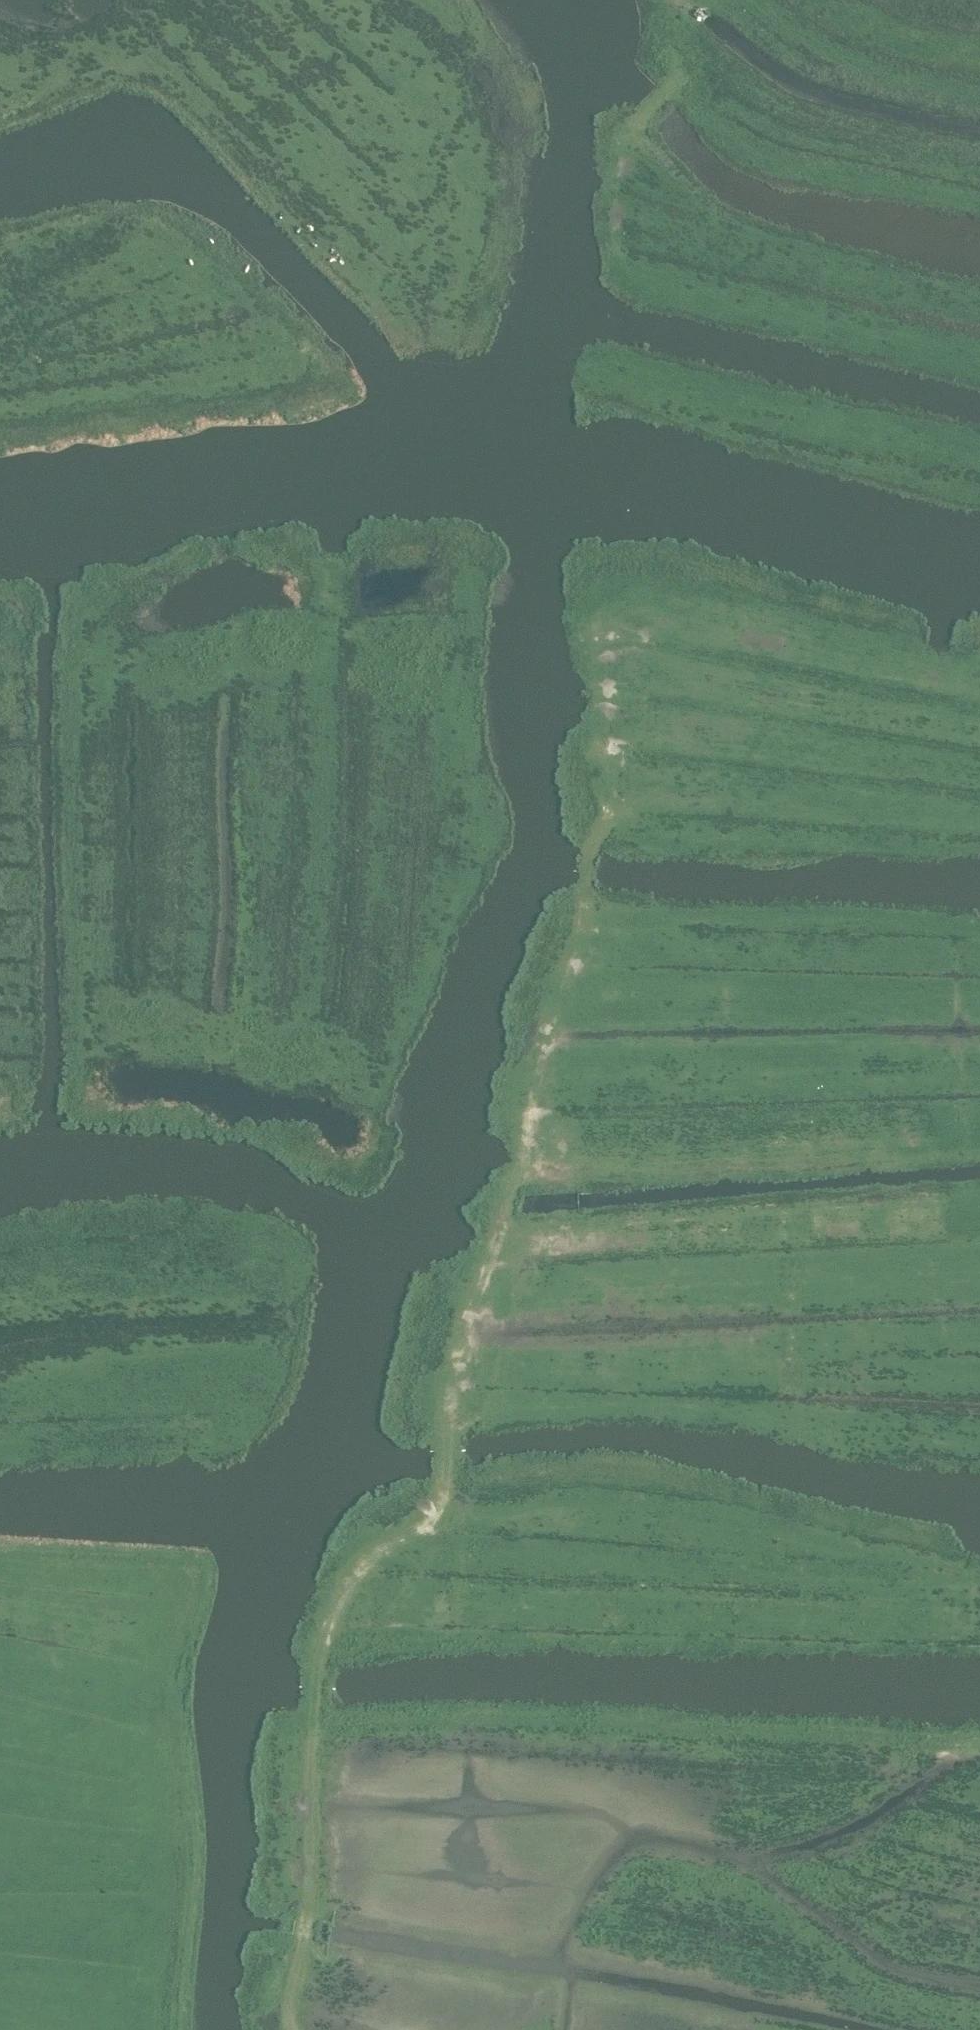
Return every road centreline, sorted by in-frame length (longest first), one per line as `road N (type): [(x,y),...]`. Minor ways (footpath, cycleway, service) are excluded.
road 1 (track): [(318,1644),(308,1911),(287,2003),(294,2029)]

